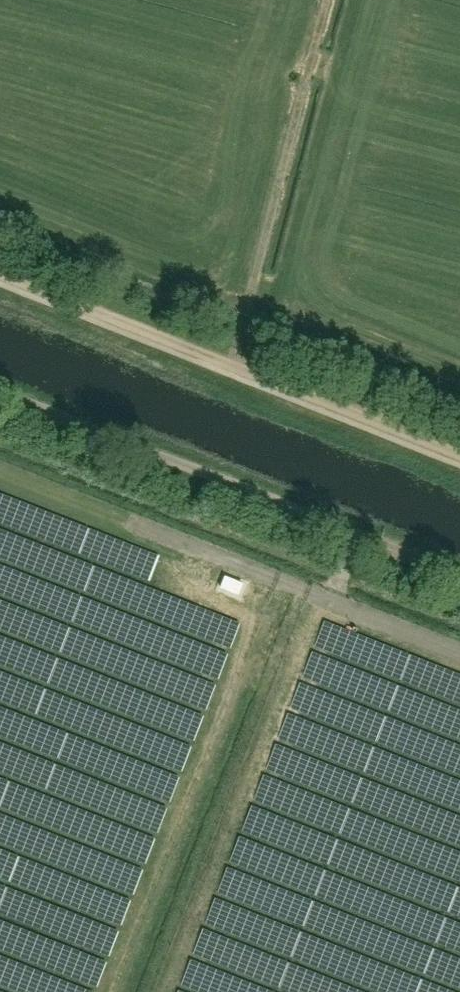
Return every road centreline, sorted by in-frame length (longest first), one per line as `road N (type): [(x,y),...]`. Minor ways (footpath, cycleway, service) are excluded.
road 1 (track): [(459,452),(0,273)]
road 2 (unclassified): [(0,394),(377,541)]

